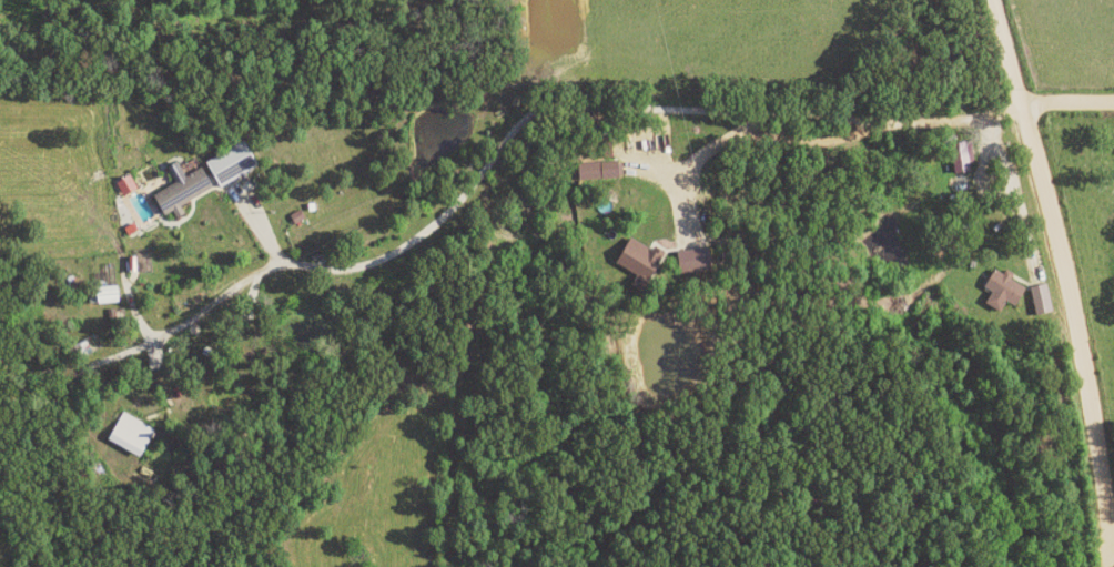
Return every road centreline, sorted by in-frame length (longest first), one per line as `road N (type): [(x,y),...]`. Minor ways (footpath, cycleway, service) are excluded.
road 1 (residential): [(1101,566),(1062,303),(983,0)]

